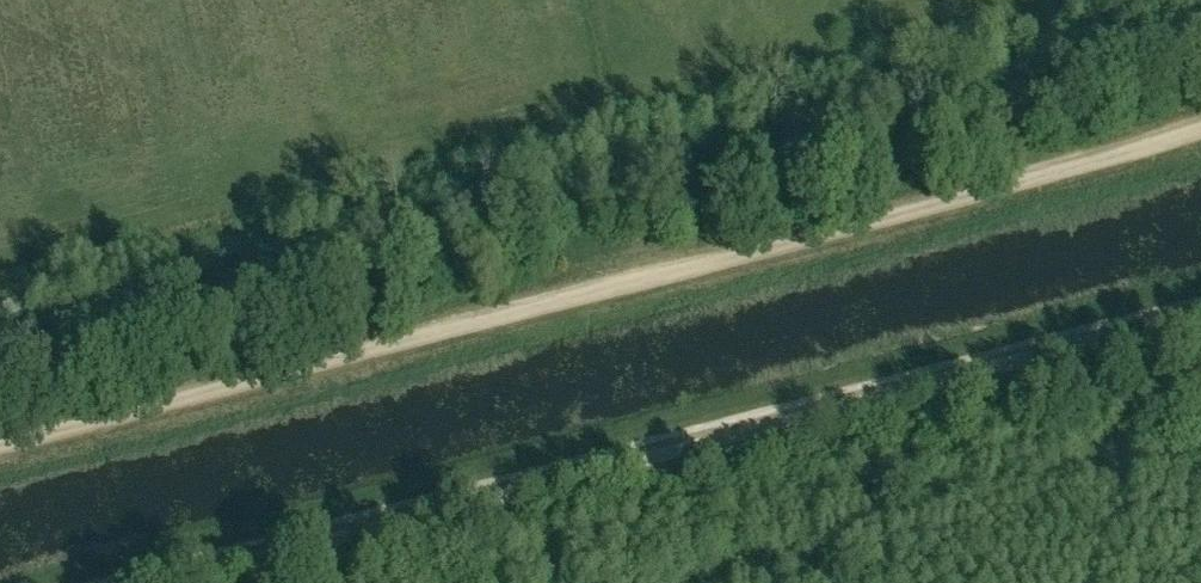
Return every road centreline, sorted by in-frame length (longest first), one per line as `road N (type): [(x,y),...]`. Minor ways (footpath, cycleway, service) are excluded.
road 1 (track): [(1200,124),(0,442)]
road 2 (track): [(166,582),(1200,319)]

